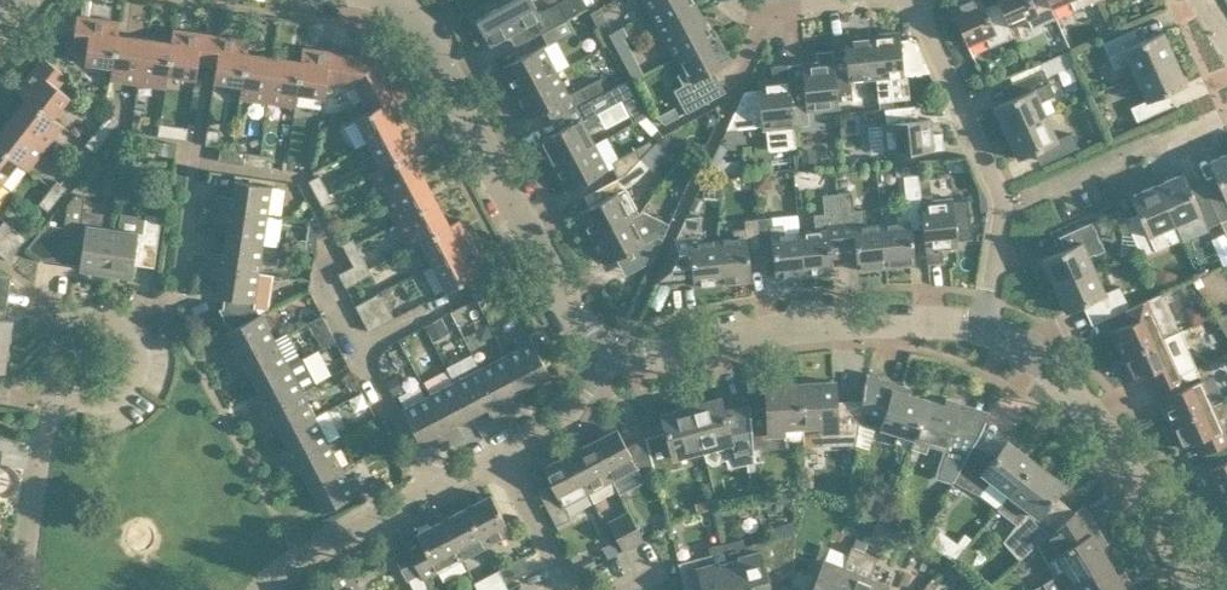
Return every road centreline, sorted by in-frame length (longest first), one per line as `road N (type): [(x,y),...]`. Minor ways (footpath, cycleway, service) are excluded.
road 1 (residential): [(395,0),(414,17),(586,331),(610,347)]
road 2 (residential): [(610,347),(653,356),(836,321),(982,326)]
road 3 (residential): [(982,326),(1023,345),(1113,441),(1169,530),(1195,589)]
road 4 (residential): [(259,589),(298,557),(500,453)]
road 5 (residential): [(998,209),(1226,113)]
road 6 (residential): [(998,209),(913,0)]
road 7 (residential): [(24,589),(48,416),(71,388)]
road 8 (residential): [(129,329),(175,289),(193,175)]
road 9 (residential): [(500,453),(563,420),(610,347)]
road 10 (residential): [(570,589),(500,453)]
road 11 (residential): [(71,388),(57,348),(68,328),(87,317),(129,329)]
road 12 (residential): [(846,0),(752,13),(728,0)]
road 13 (residential): [(129,329),(138,347),(128,386),(89,398),(71,388)]

